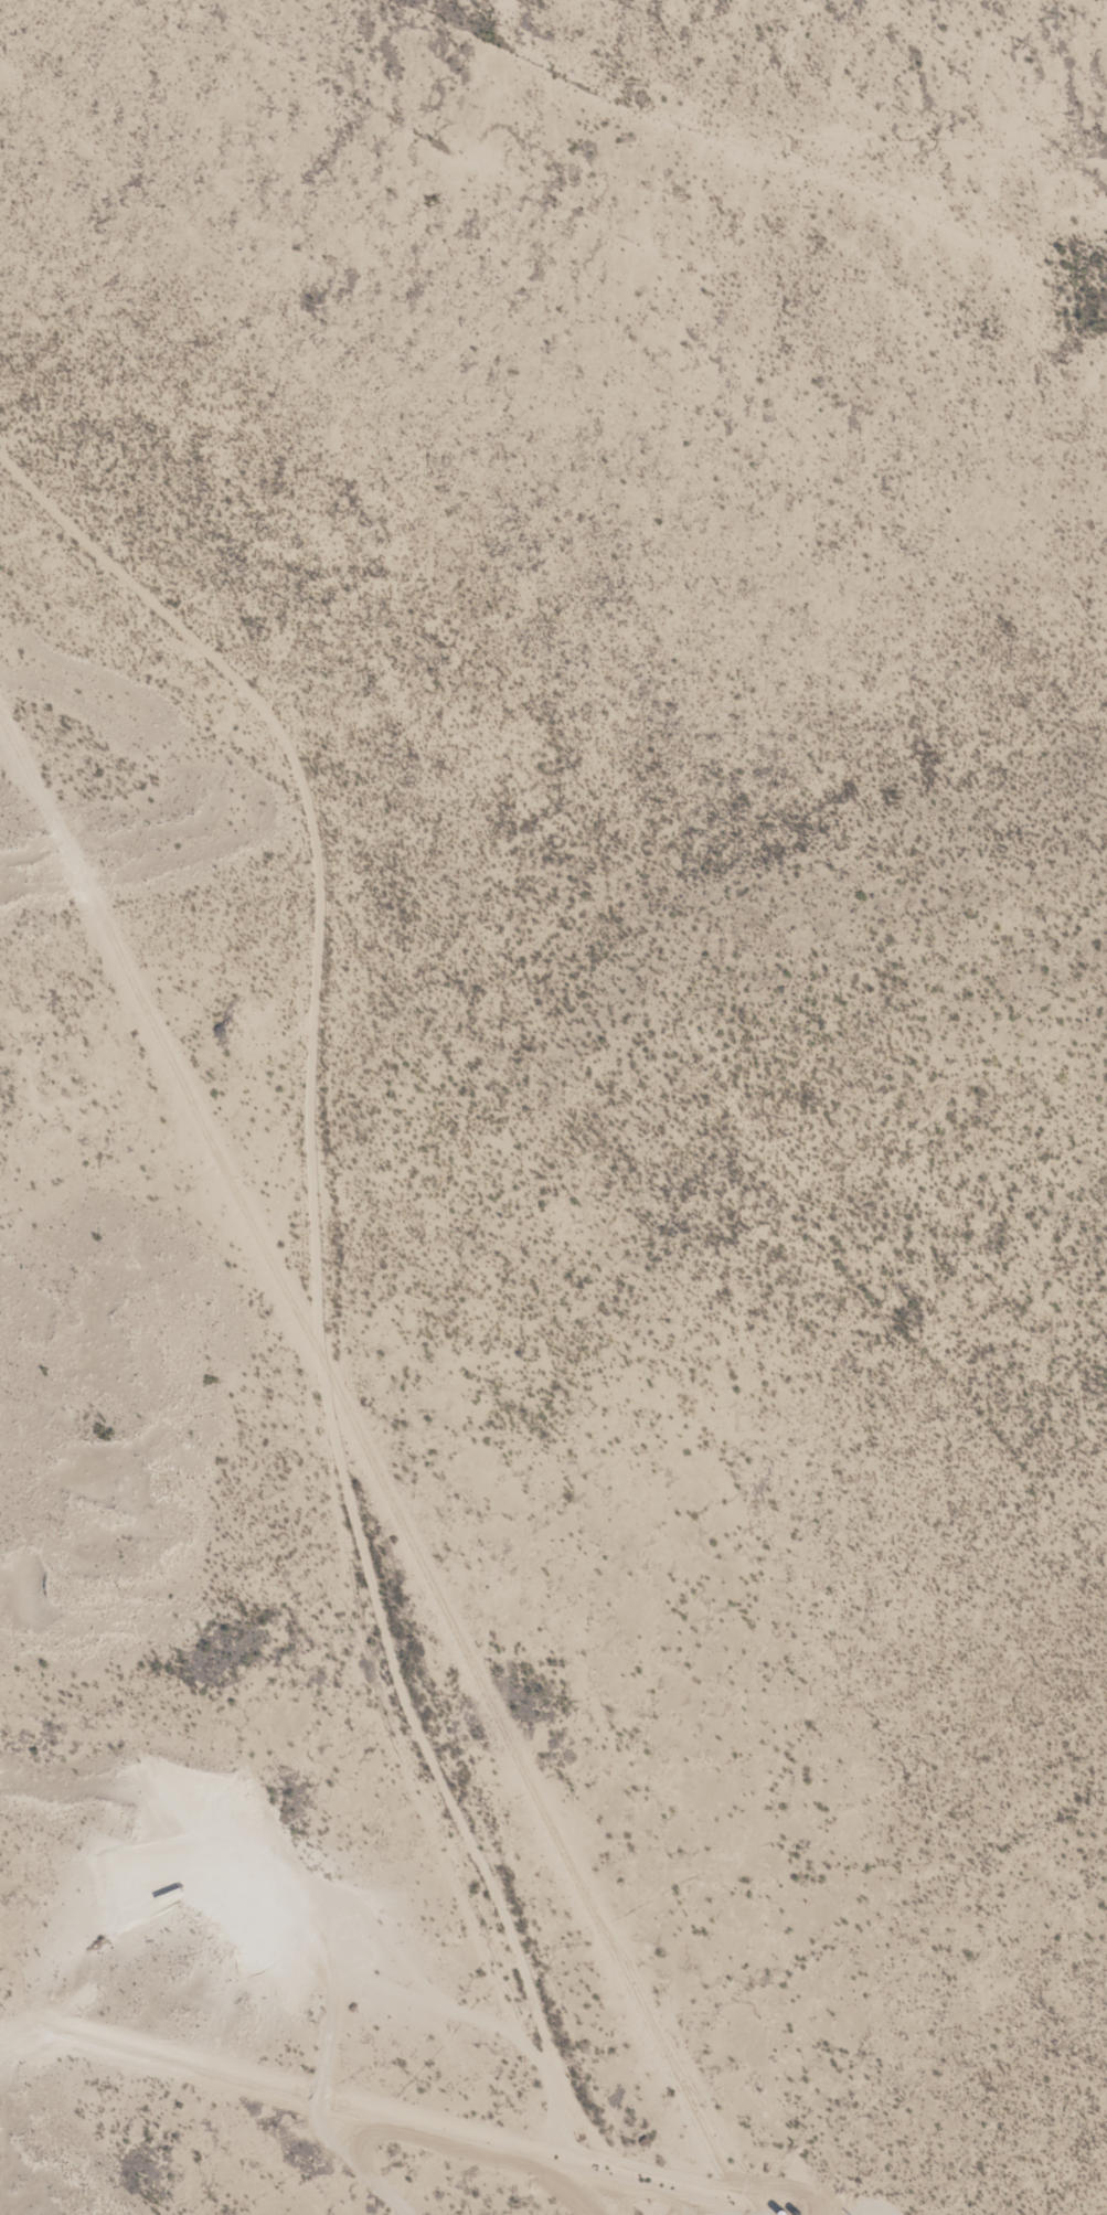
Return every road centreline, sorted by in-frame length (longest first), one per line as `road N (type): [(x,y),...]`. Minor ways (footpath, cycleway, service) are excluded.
road 1 (track): [(644,2214),(445,1834),(434,1779),(401,1729),(396,1685),(352,1591),(308,1327),(253,818),(226,741),(155,630),(0,443)]

